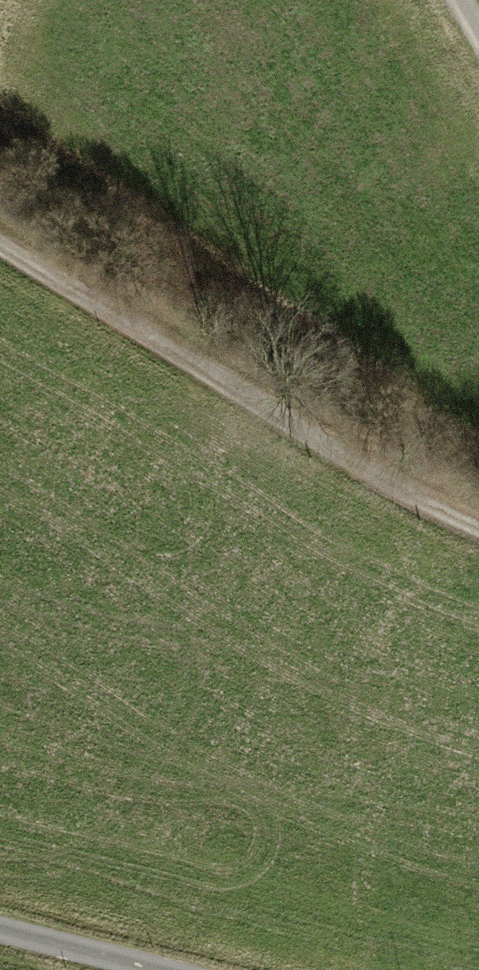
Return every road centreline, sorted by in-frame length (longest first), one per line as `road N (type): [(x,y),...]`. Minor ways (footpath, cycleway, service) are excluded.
road 1 (track): [(0,235),(153,317),(478,532)]
road 2 (track): [(178,969),(0,925)]

